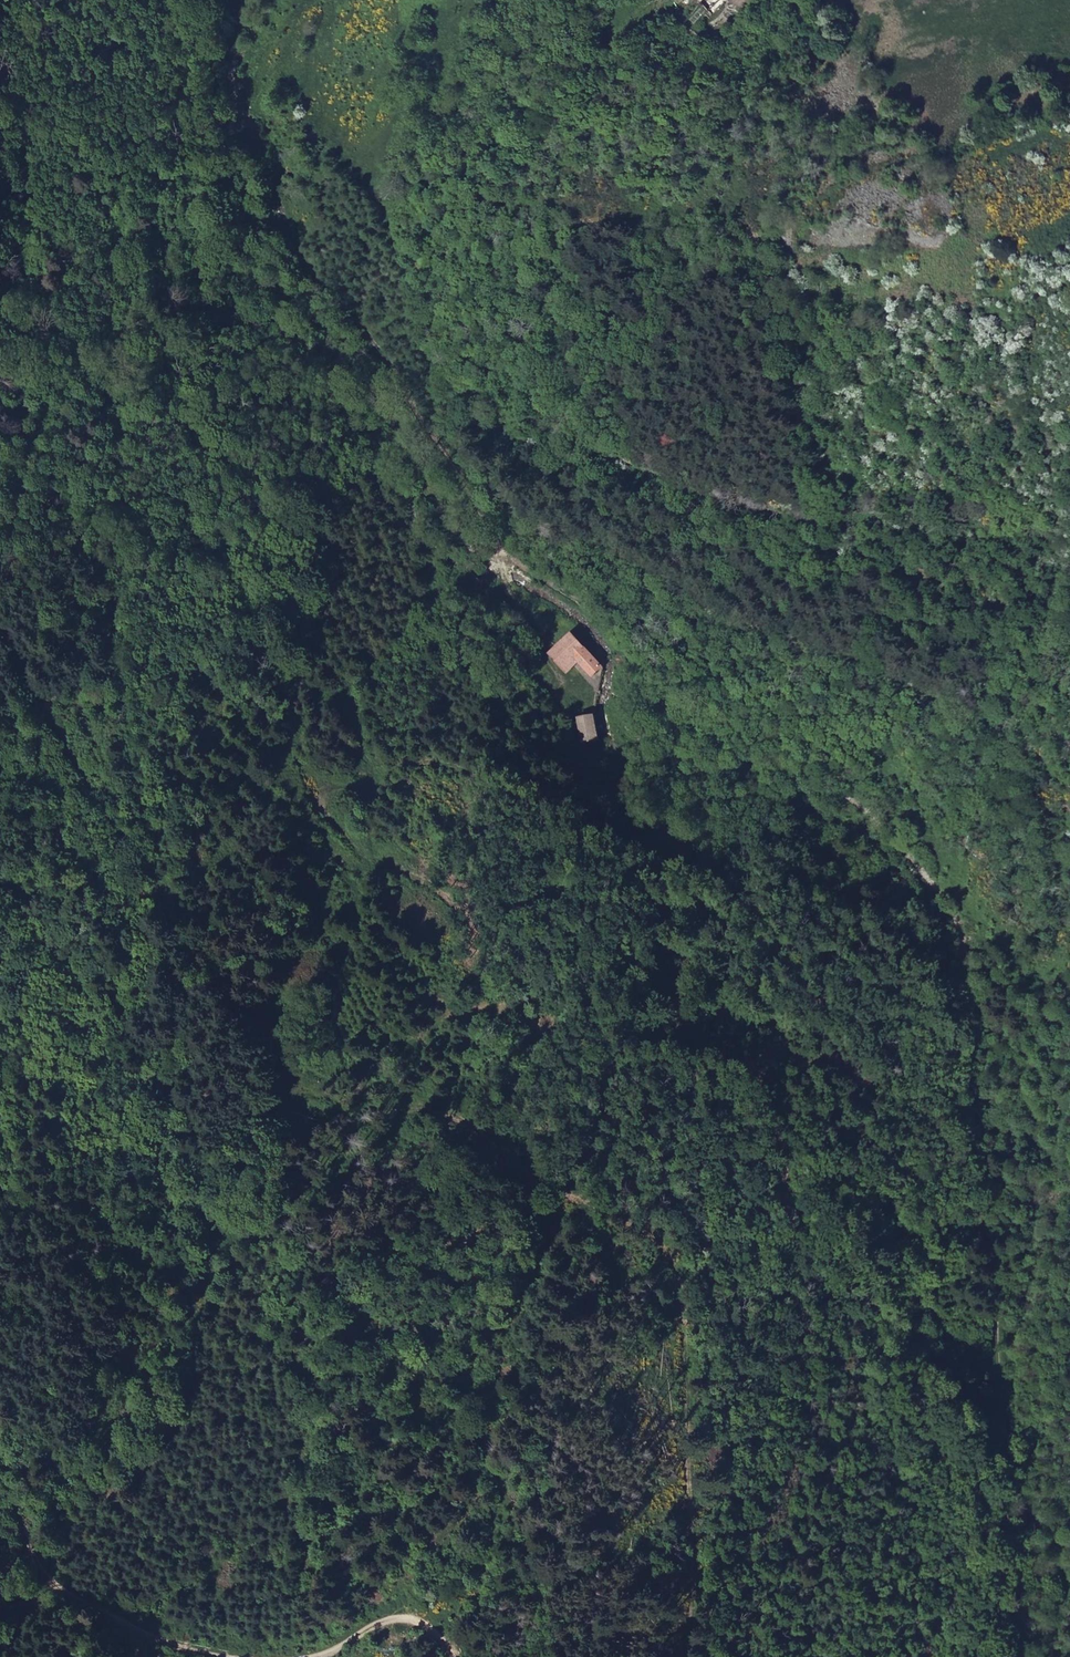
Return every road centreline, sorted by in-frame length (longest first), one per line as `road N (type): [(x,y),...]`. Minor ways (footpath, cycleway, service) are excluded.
road 1 (track): [(694,1656),(696,1499),(671,1268),(659,1249),(643,1226),(515,1162),(459,1110),(342,1108),(297,1084),(166,915),(0,613)]
road 2 (track): [(0,1456),(36,1562),(86,1611),(222,1641),(326,1630),(370,1614),(429,1614),(460,1656)]

